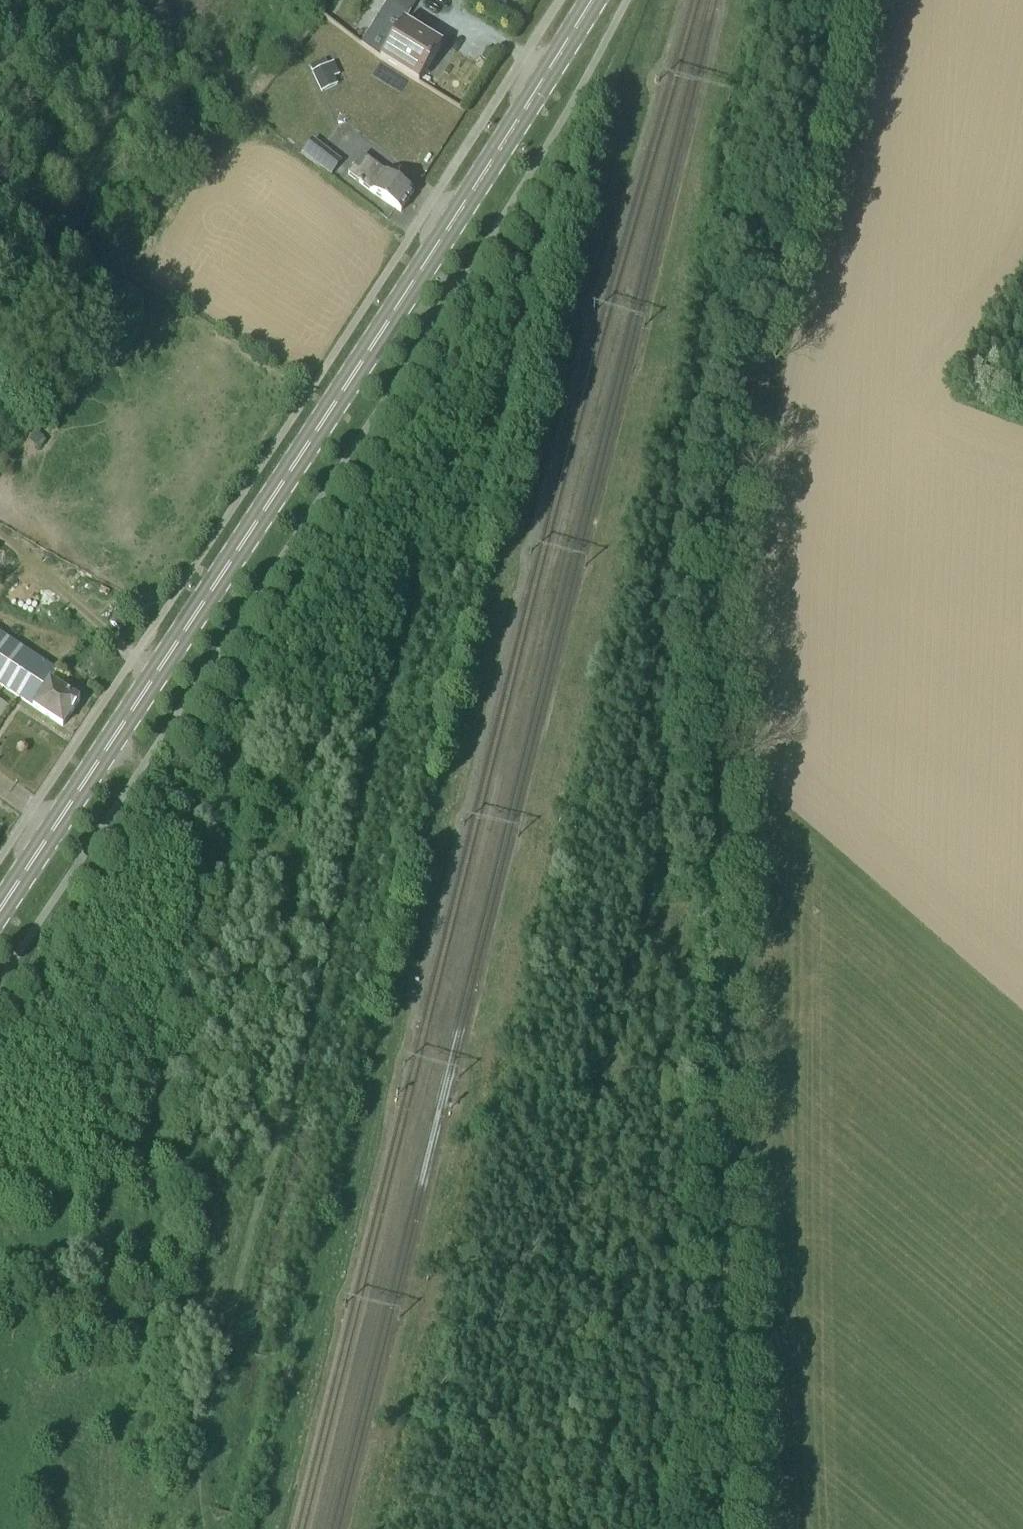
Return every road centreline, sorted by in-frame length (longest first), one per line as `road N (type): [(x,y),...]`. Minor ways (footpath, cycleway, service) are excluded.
road 1 (unclassified): [(853,0),(734,535),(735,1528)]
road 2 (primary): [(0,910),(592,0)]

